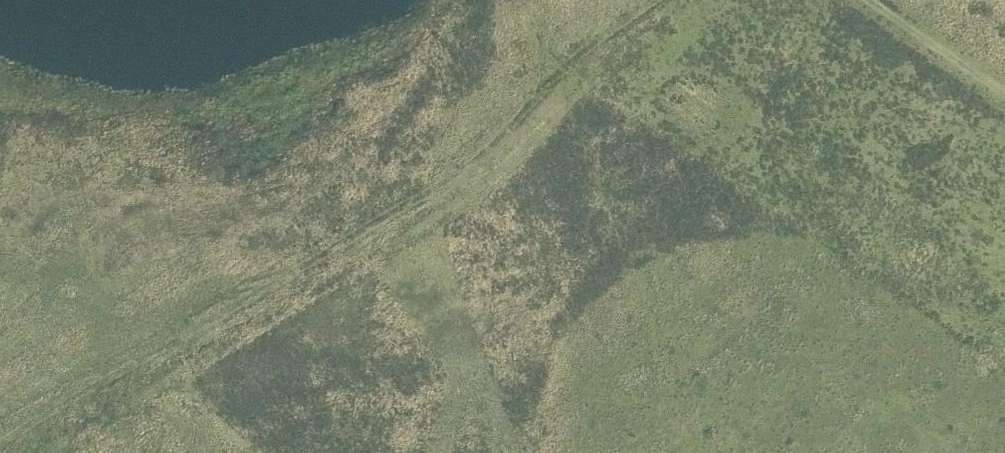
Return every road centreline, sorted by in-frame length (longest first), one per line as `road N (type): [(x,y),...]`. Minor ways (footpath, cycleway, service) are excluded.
road 1 (track): [(1004,90),(873,0)]

